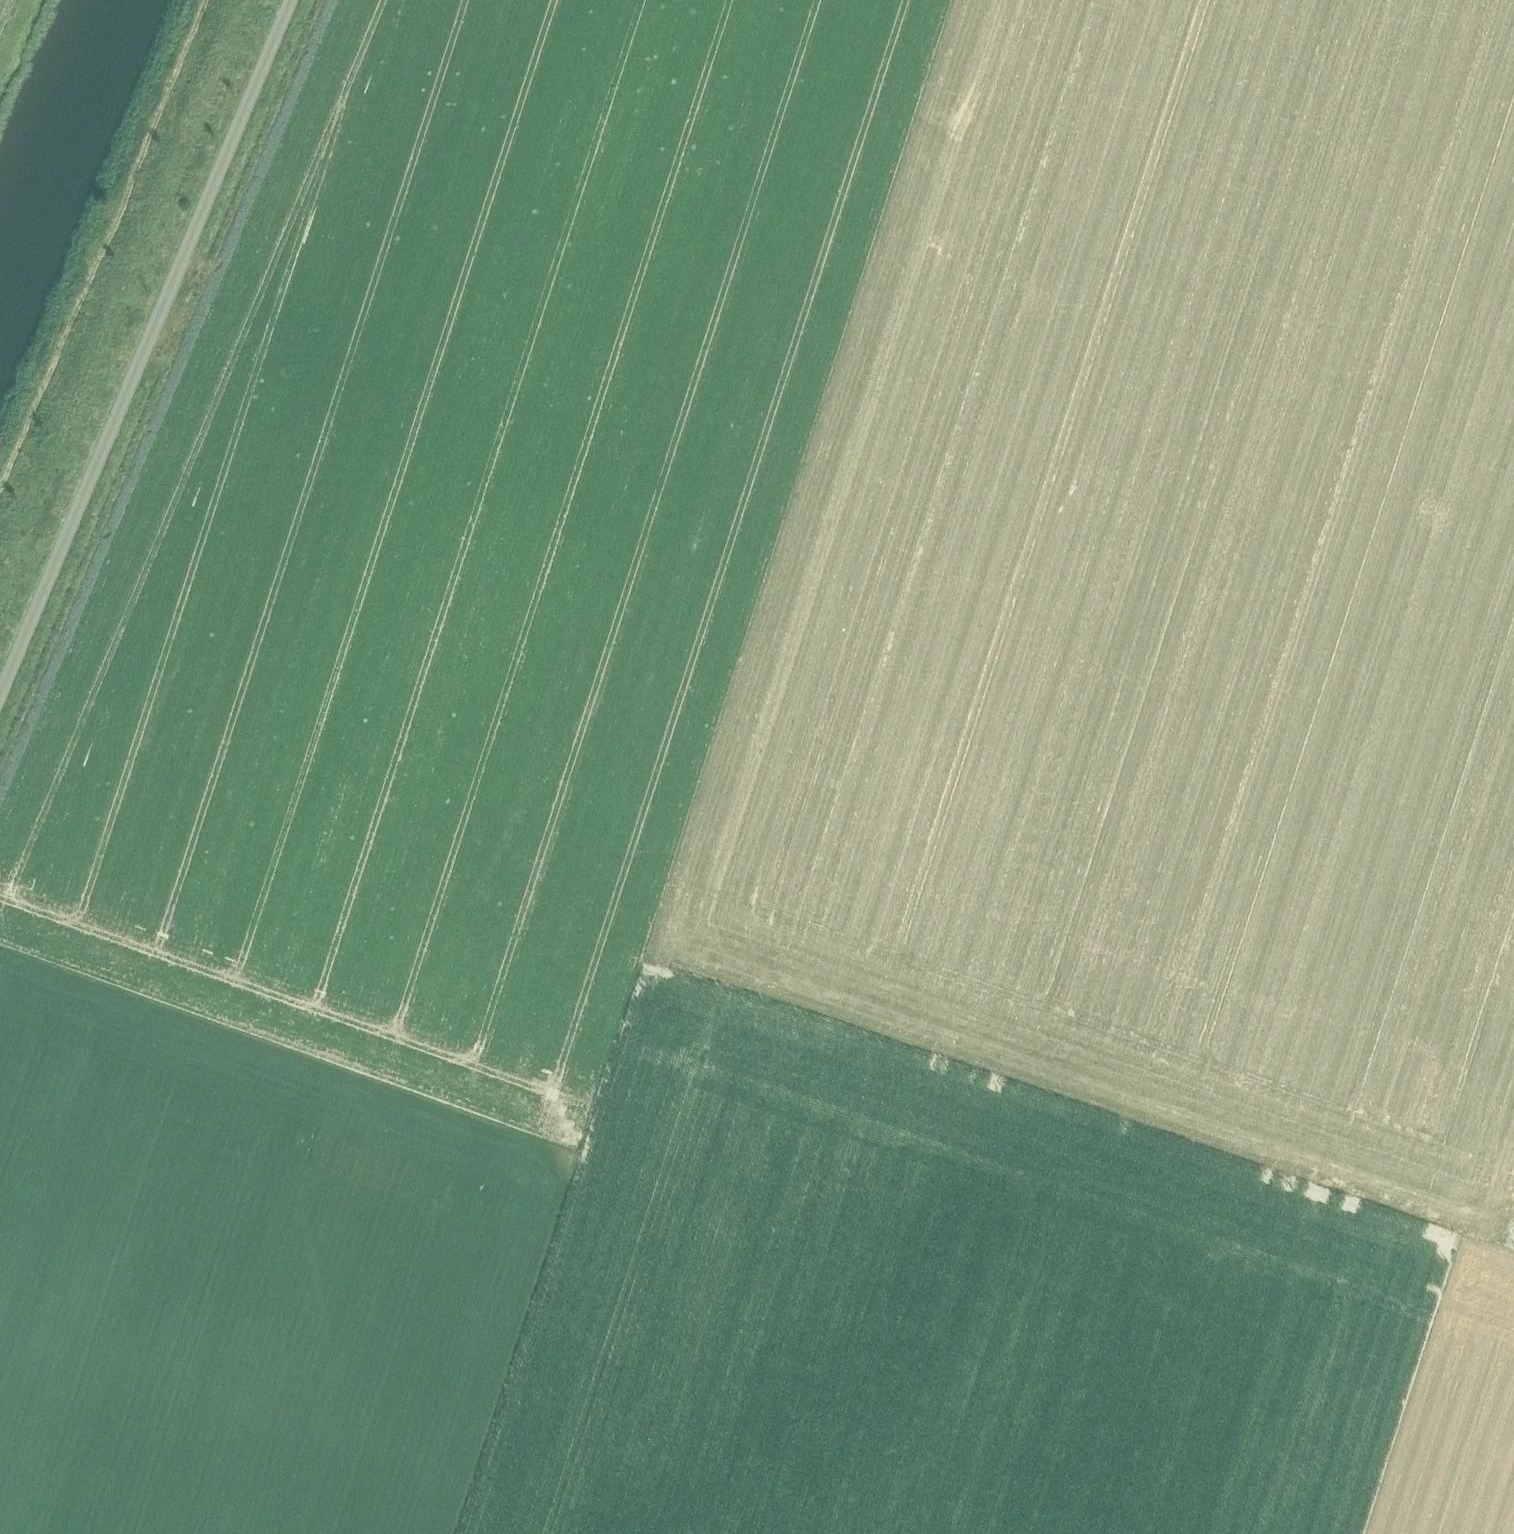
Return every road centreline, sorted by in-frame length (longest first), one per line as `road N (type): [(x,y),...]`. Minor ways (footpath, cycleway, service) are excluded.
road 1 (unclassified): [(0,696),(292,0)]

